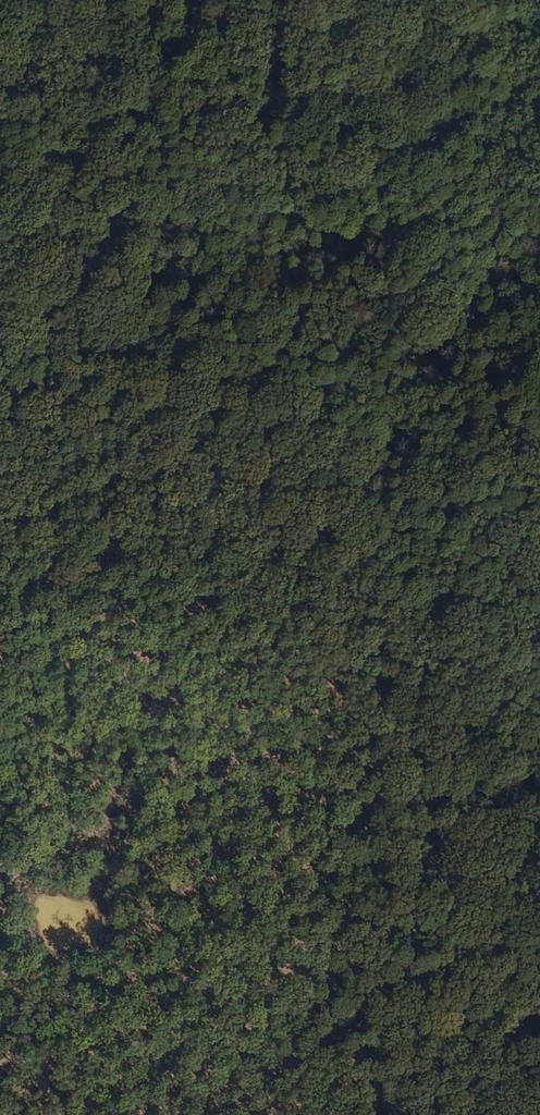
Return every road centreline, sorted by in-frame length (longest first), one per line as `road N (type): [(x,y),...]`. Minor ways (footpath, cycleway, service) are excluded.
road 1 (track): [(527,1114),(505,1083),(499,966),(475,920),(427,887),(396,851),(363,656),(345,610),(256,499),(184,384),(129,338),(75,311)]
road 2 (track): [(95,321),(118,278),(210,263),(450,257),(539,264)]
road 3 (track): [(0,578),(363,656)]
road 4 (track): [(0,38),(140,0)]

